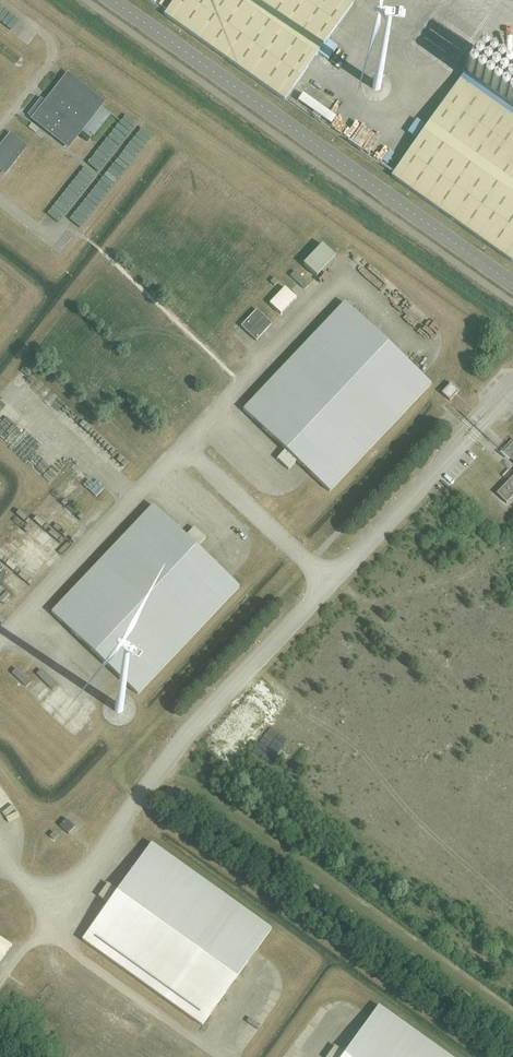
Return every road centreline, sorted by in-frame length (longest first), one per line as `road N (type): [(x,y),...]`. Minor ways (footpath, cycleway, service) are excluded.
road 1 (tertiary): [(112,0),(512,283)]

